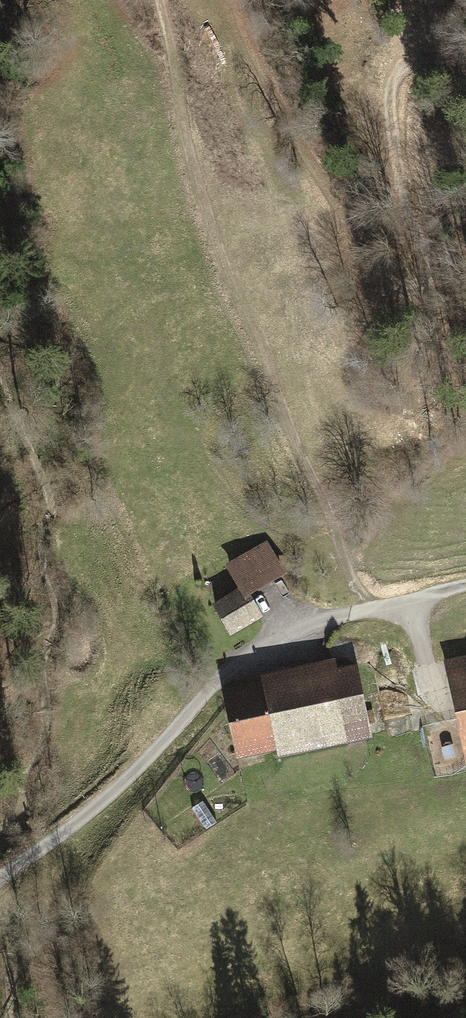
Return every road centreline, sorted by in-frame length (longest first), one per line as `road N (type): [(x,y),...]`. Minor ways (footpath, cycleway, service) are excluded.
road 1 (track): [(237,0),(341,220),(393,289),(410,296),(426,294),(436,280),(402,188),(393,81),(399,68),(431,61),(465,76)]
road 2 (track): [(369,609),(198,191),(160,0)]
road 3 (unclassified): [(0,877),(96,805),(247,657),(302,630),(411,599)]
road 4 (track): [(40,850),(52,1017)]

